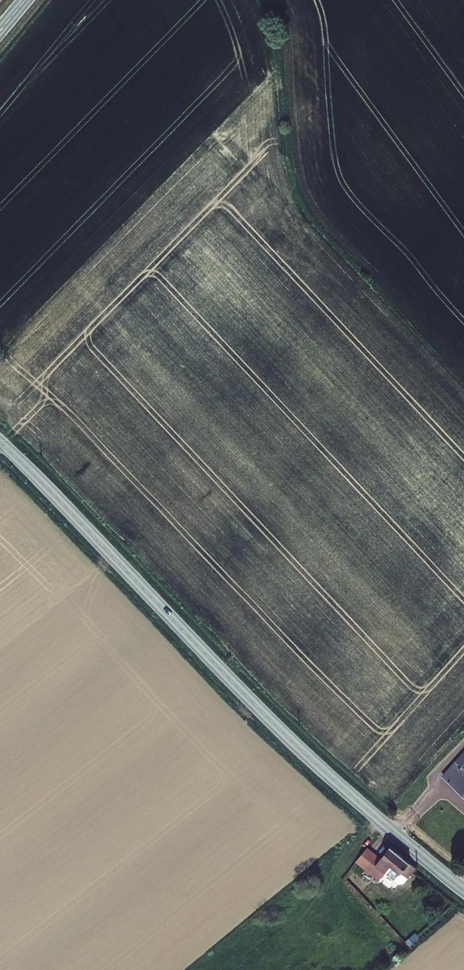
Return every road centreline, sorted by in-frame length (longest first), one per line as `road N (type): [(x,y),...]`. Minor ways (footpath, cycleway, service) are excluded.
road 1 (tertiary): [(0,442),(283,731),(463,890)]

